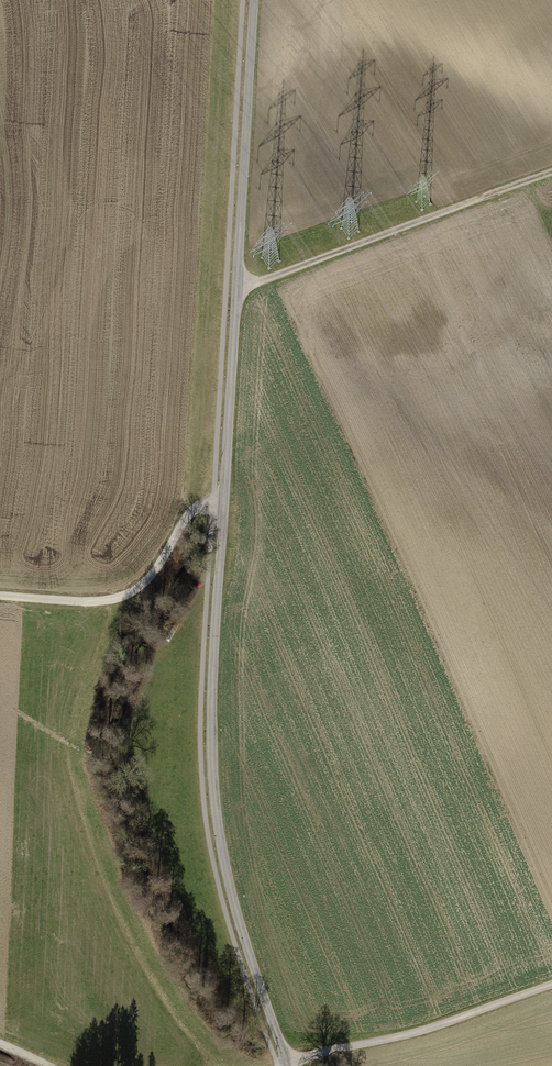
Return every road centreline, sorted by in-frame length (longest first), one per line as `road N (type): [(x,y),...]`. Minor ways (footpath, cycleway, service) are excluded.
road 1 (unclassified): [(287,1065),(224,865),(213,748),(254,0)]
road 2 (track): [(237,283),(256,283),(551,171)]
road 3 (track): [(286,1062),(419,1031),(551,984)]
road 4 (track): [(0,594),(100,602),(132,592),(192,513),(224,502)]

